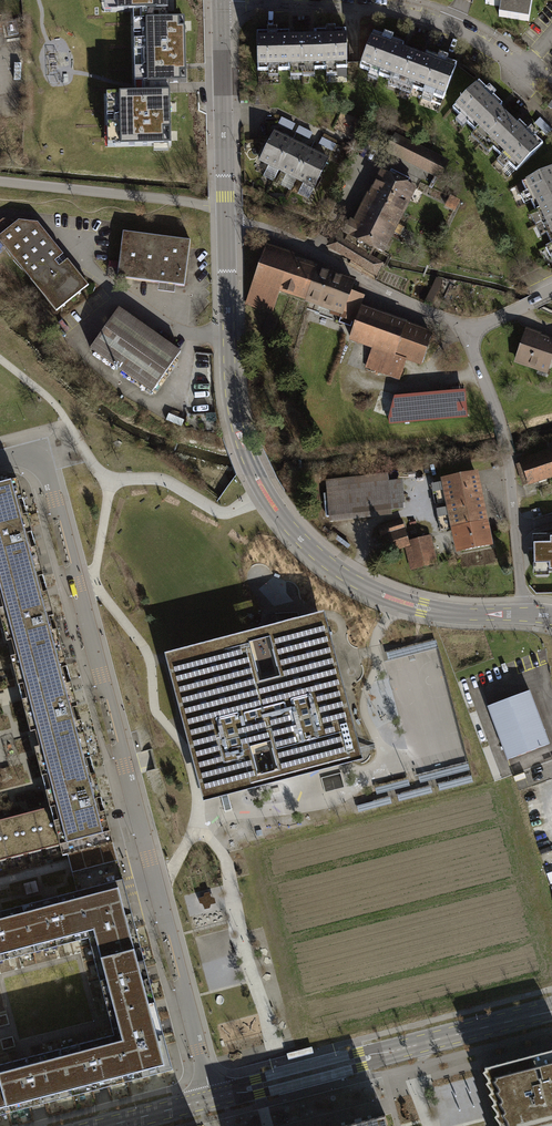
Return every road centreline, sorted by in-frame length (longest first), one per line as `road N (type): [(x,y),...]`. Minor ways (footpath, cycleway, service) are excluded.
road 1 (residential): [(0,463),(37,454),(50,465),(213,1097)]
road 2 (residential): [(226,226),(232,398),(248,459),(274,507),(337,570),(396,601),(441,613),(524,615)]
road 3 (secondary): [(213,1097),(551,1010)]
road 4 (residential): [(222,3),(421,13),(459,26),(524,68)]
road 5 (residential): [(465,335),(506,446),(524,615)]
road 6 (residential): [(226,226),(280,234),(465,335)]
road 7 (residential): [(222,3),(226,226)]

